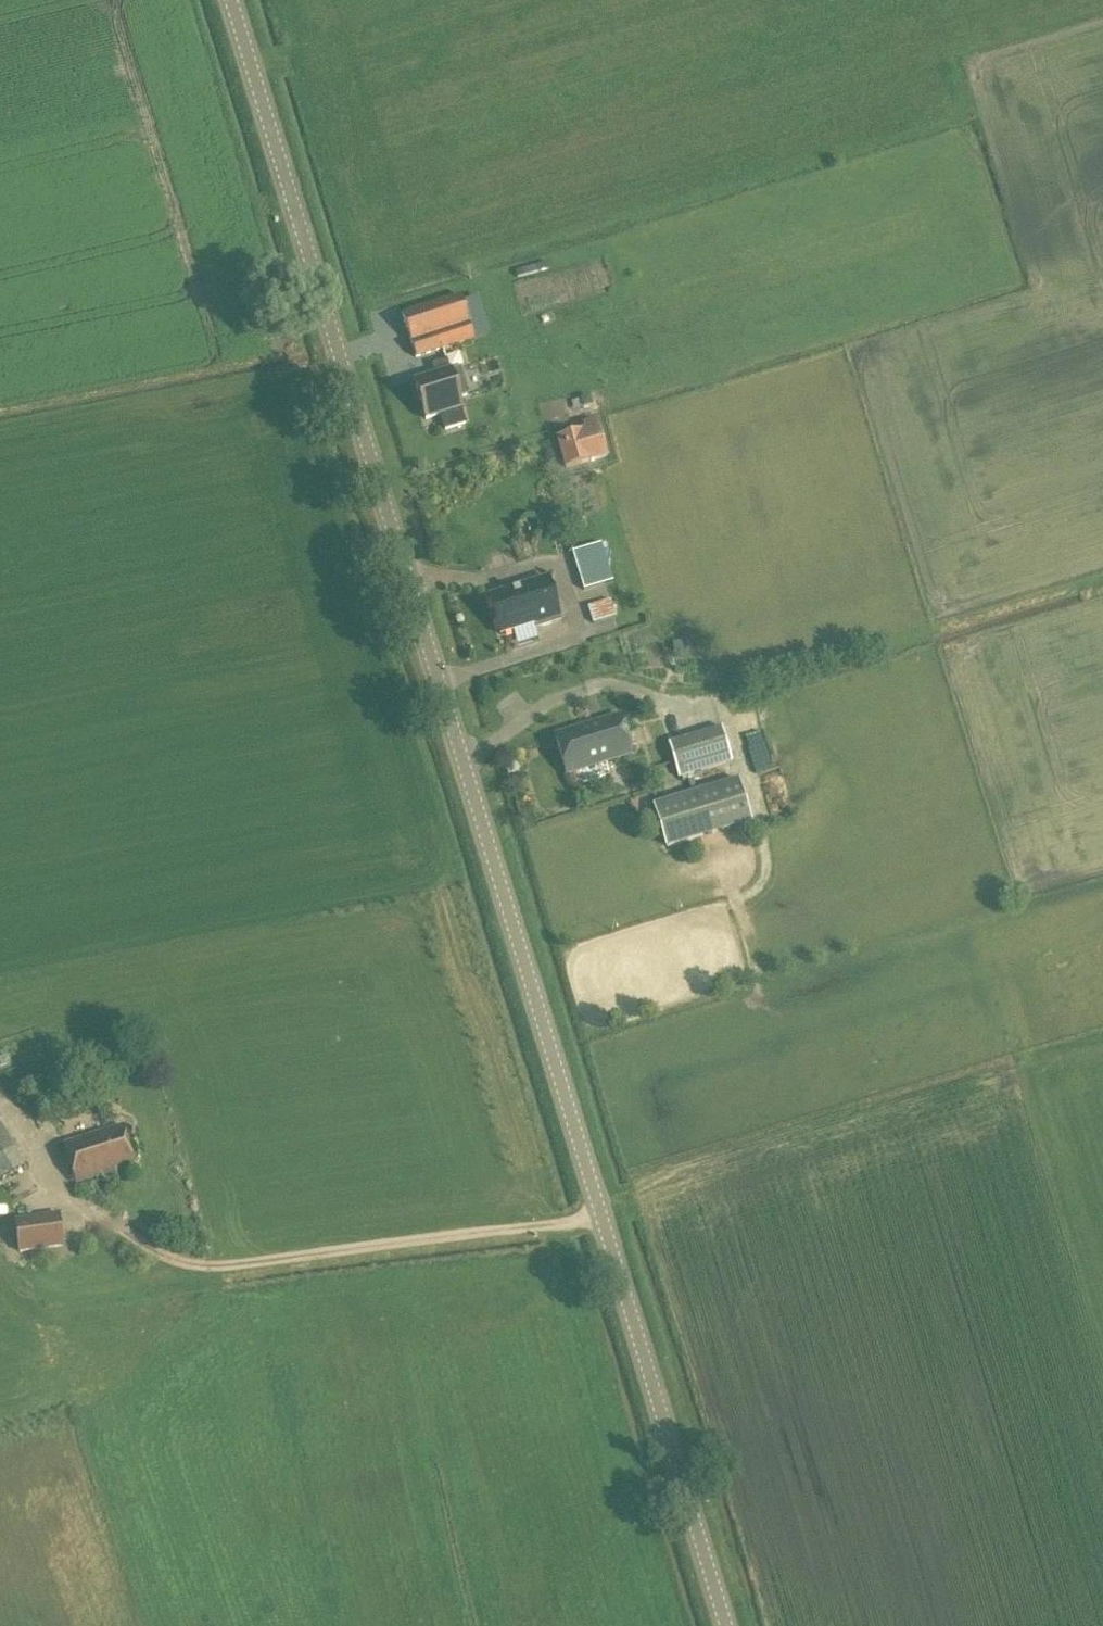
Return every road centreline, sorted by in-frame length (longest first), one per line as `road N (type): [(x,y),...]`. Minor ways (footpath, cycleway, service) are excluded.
road 1 (tertiary): [(726,1625),(230,0)]

